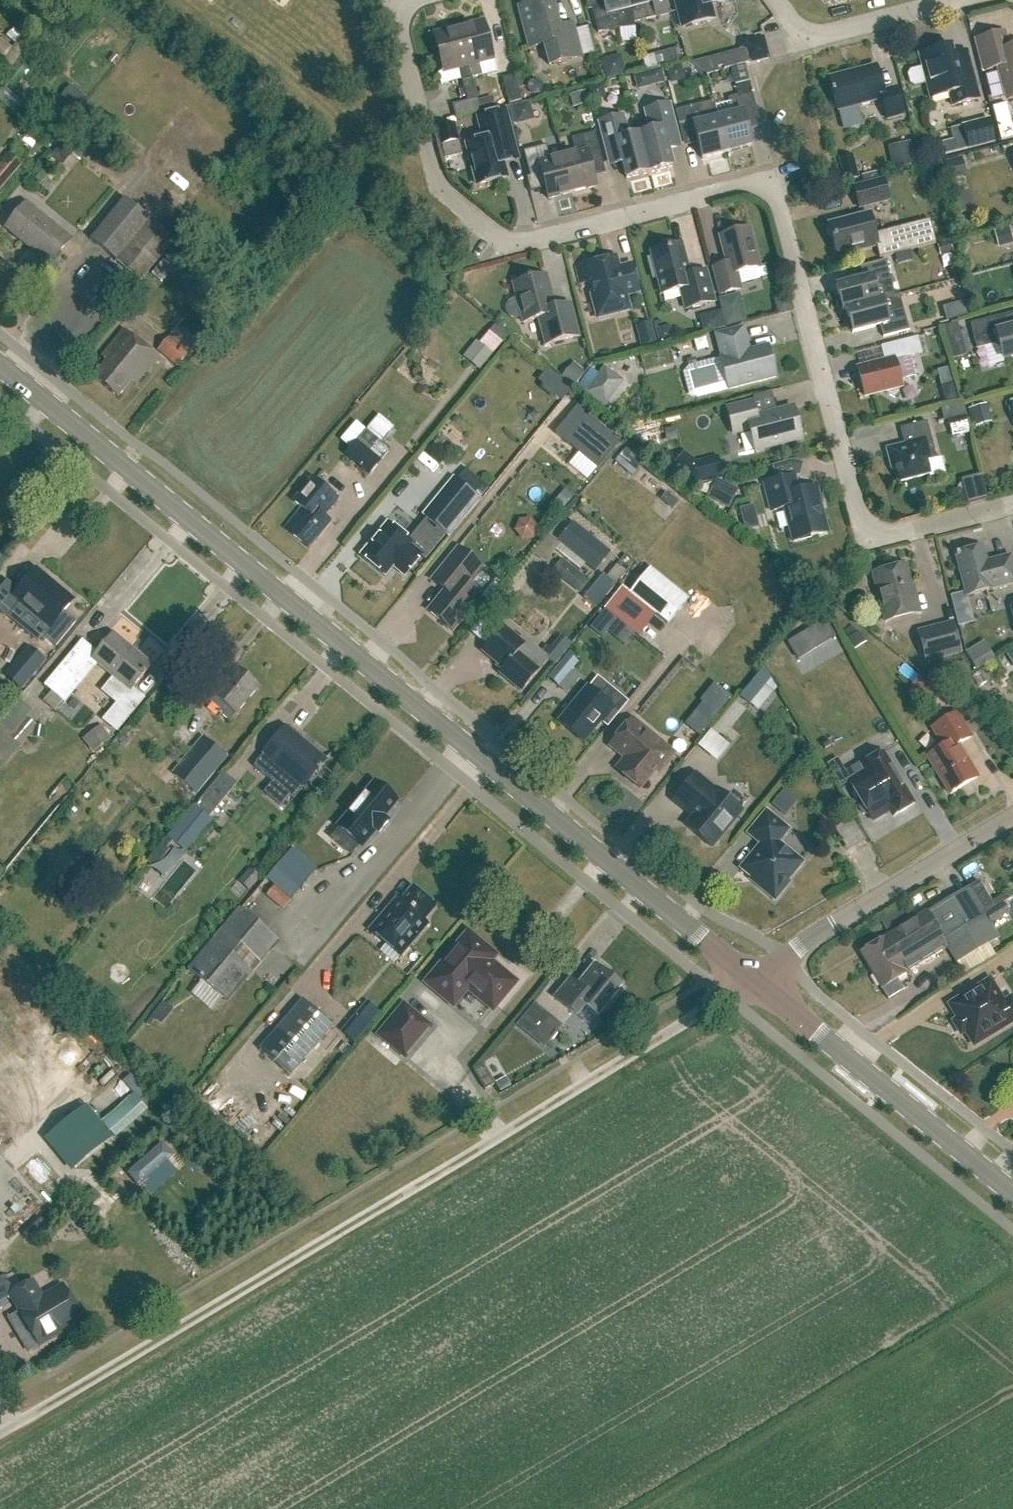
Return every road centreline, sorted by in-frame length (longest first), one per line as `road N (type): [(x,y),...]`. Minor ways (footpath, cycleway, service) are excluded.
road 1 (residential): [(1012,503),(905,532),(863,525),(775,197),(751,186),(509,246),(469,218),(440,188),(393,5)]
road 2 (tertiary): [(752,979),(0,364)]
road 3 (unclassified): [(334,1235),(752,979)]
road 4 (track): [(0,1432),(334,1235)]
road 5 (tertiary): [(1012,1193),(752,979)]
road 6 (residential): [(786,956),(1012,815)]
road 7 (residential): [(957,0),(820,34),(791,26),(772,0)]

